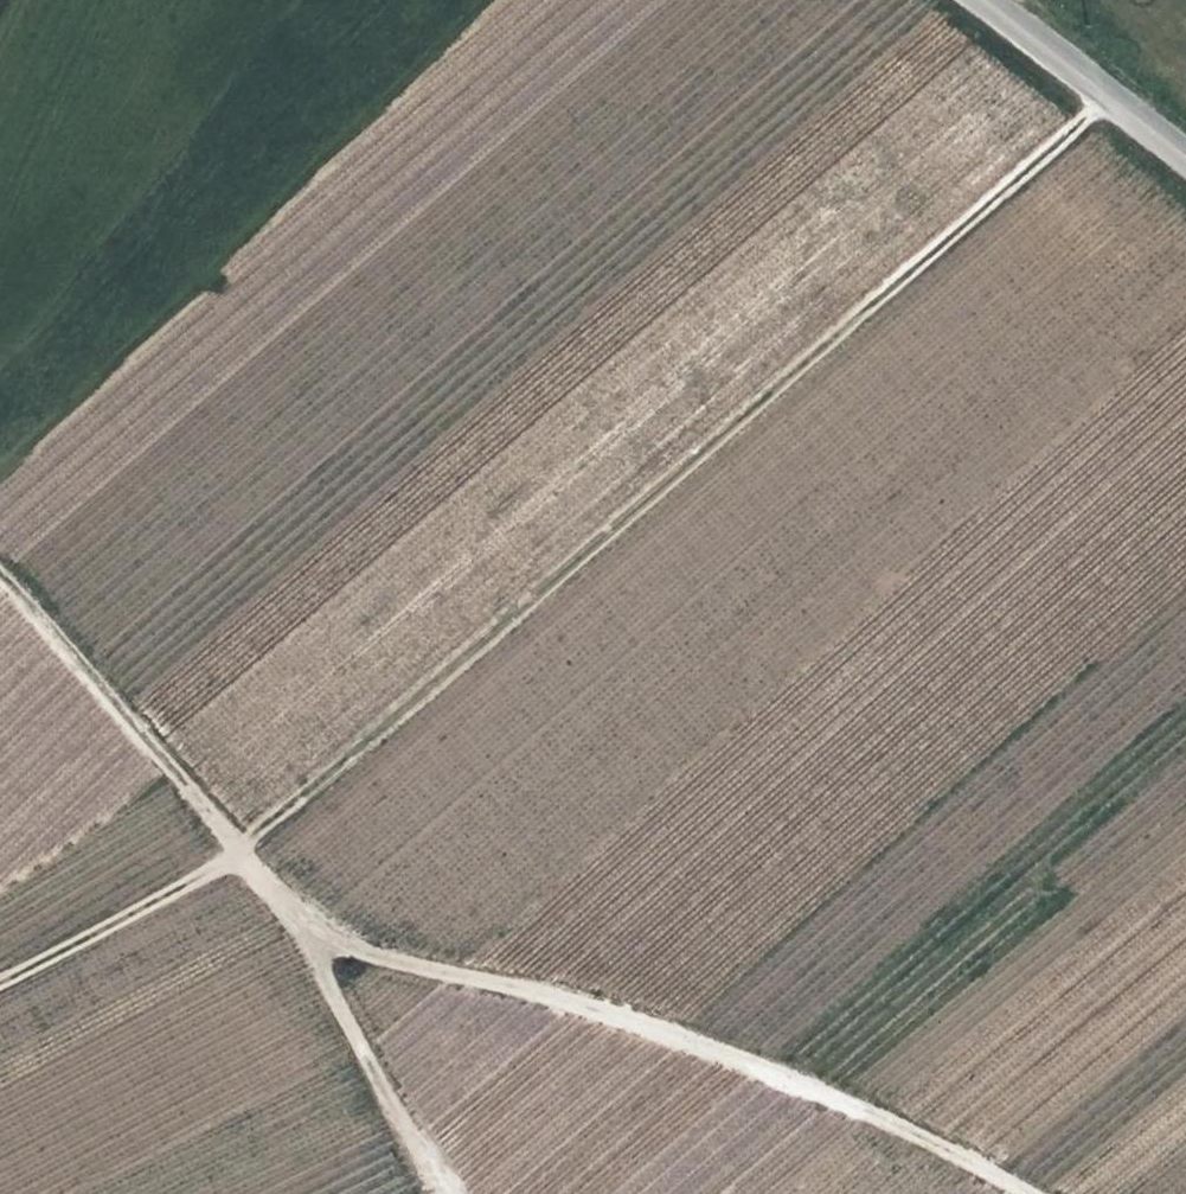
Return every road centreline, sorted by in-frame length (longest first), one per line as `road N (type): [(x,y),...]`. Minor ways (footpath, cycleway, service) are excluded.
road 1 (track): [(0,979),(237,850),(298,919),(662,1023),(1039,1193)]
road 2 (track): [(237,850),(0,575)]
road 3 (track): [(451,1193),(298,919)]
road 4 (tertiary): [(992,0),(1185,153)]

